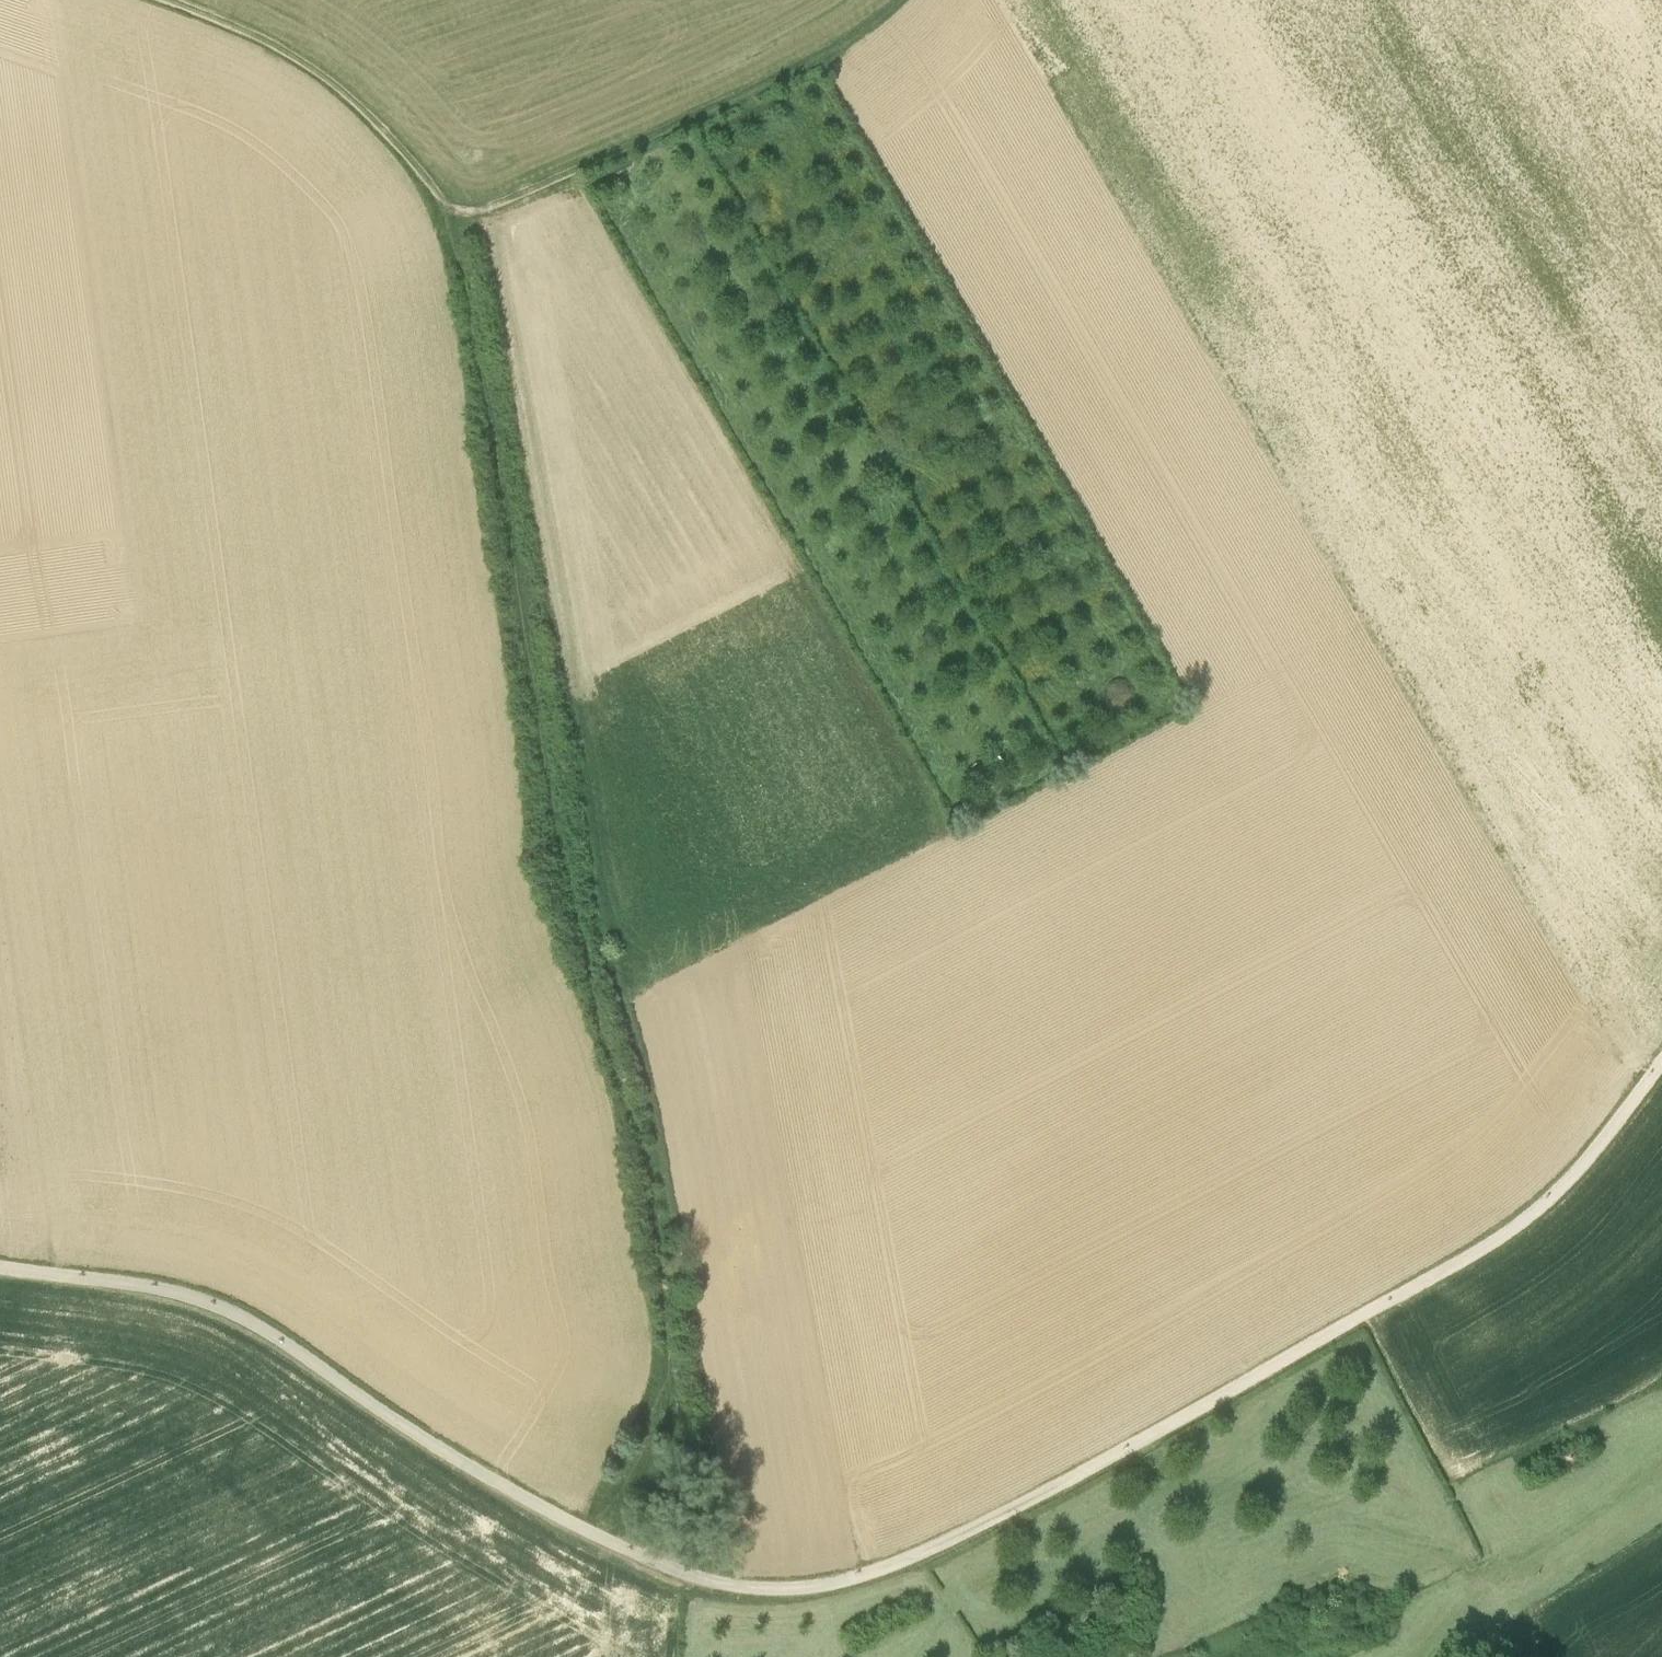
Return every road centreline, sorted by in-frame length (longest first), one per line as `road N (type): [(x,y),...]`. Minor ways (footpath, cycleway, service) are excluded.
road 1 (track): [(1661,1059),(1558,1188),(1465,1257),(975,1526),(855,1577),(804,1587),(695,1576),(601,1537),(205,1300),(150,1285),(0,1268)]
road 2 (track): [(169,0),(308,66),(361,106),(445,198),(470,208),(497,204),(804,68),(900,0)]

